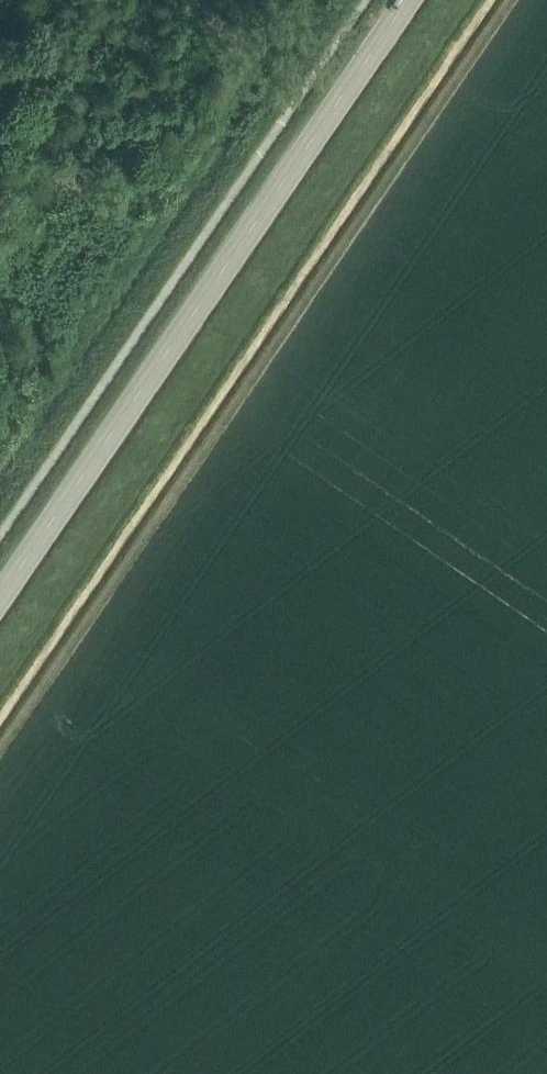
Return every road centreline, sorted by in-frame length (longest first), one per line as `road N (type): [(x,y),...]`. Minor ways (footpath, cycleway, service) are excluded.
road 1 (secondary): [(0,589),(405,0)]

